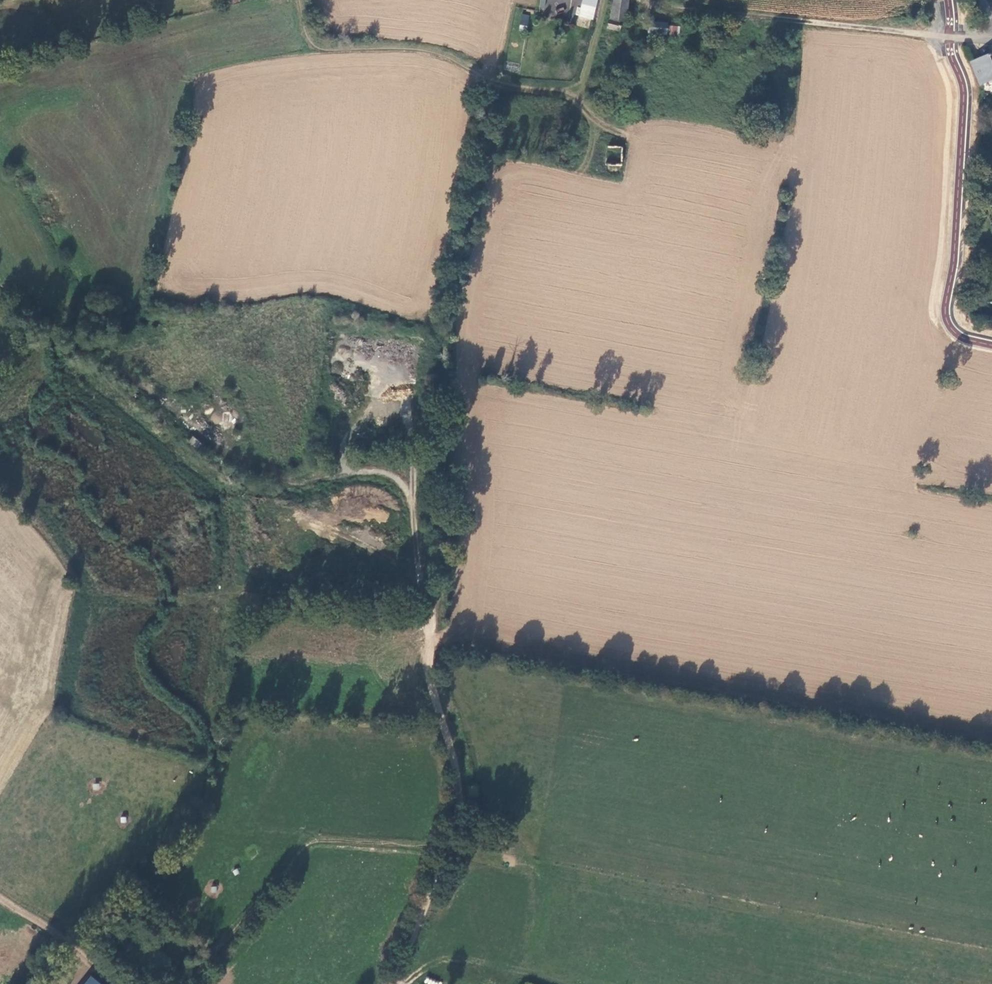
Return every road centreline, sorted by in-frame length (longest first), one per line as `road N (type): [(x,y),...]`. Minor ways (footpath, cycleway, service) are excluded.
road 1 (track): [(991,41),(643,0)]

